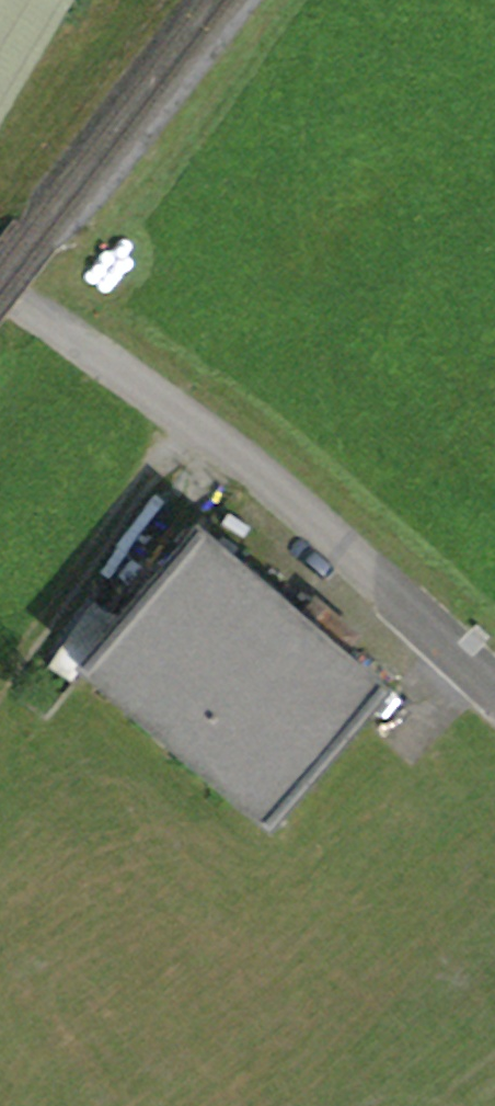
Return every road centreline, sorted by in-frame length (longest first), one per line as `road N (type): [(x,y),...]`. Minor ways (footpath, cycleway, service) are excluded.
road 1 (residential): [(494,685),(269,478),(0,284)]
road 2 (track): [(0,691),(191,425)]

